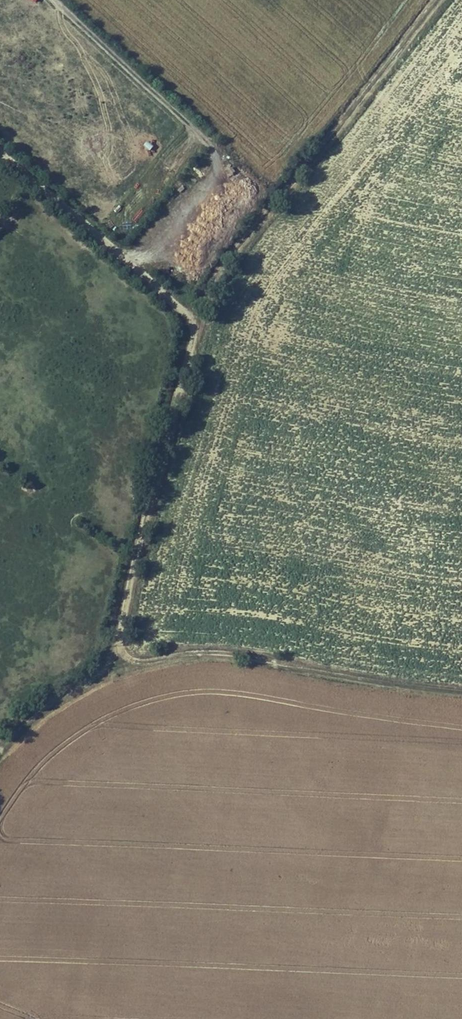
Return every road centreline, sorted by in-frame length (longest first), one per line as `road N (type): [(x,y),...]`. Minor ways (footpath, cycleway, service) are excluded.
road 1 (track): [(197,324),(218,272),(436,0)]
road 2 (track): [(115,665),(197,324)]
road 3 (track): [(115,665),(249,656),(461,692)]
road 4 (track): [(197,324),(0,152)]
road 5 (track): [(0,750),(22,723),(115,665)]

